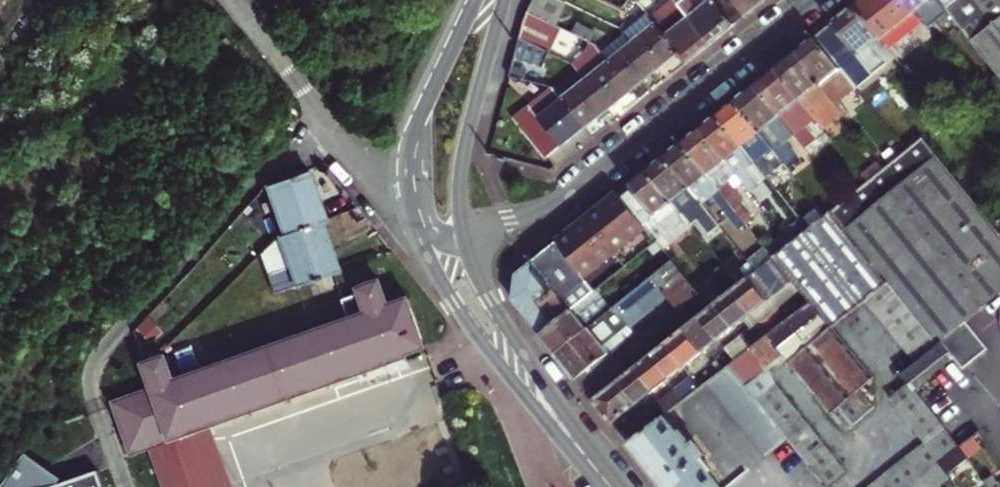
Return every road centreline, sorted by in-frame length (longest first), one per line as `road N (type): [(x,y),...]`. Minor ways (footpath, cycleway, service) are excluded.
road 1 (residential): [(465,239),(572,195),(819,0)]
road 2 (tertiary): [(409,189),(431,262),(454,302),(581,452)]
road 3 (tertiary): [(465,239),(467,139),(504,0)]
road 4 (tertiary): [(581,452),(488,295),(465,239)]

